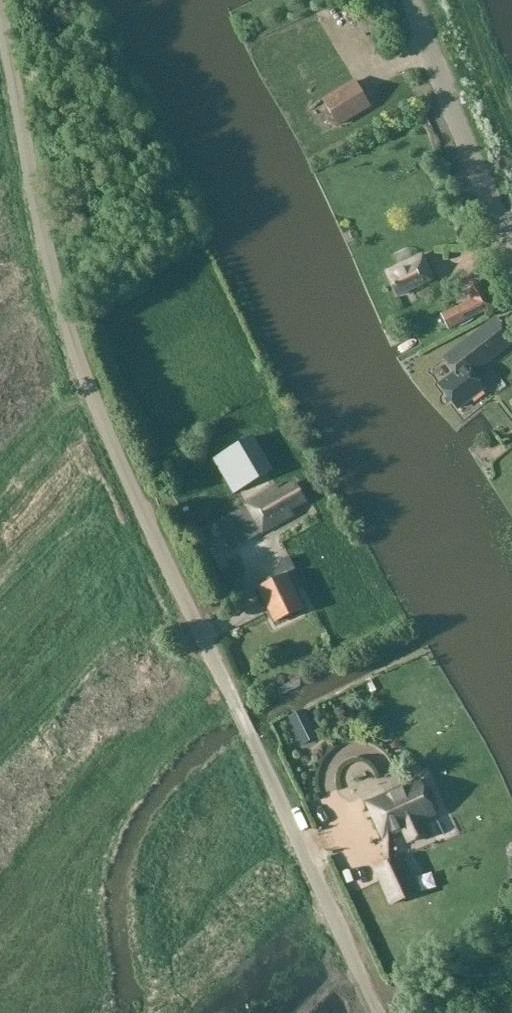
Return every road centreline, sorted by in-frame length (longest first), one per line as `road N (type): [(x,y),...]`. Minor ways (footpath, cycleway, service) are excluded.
road 1 (unclassified): [(378,1012),(86,380),(41,221),(0,6)]
road 2 (tertiary): [(511,251),(412,0)]

